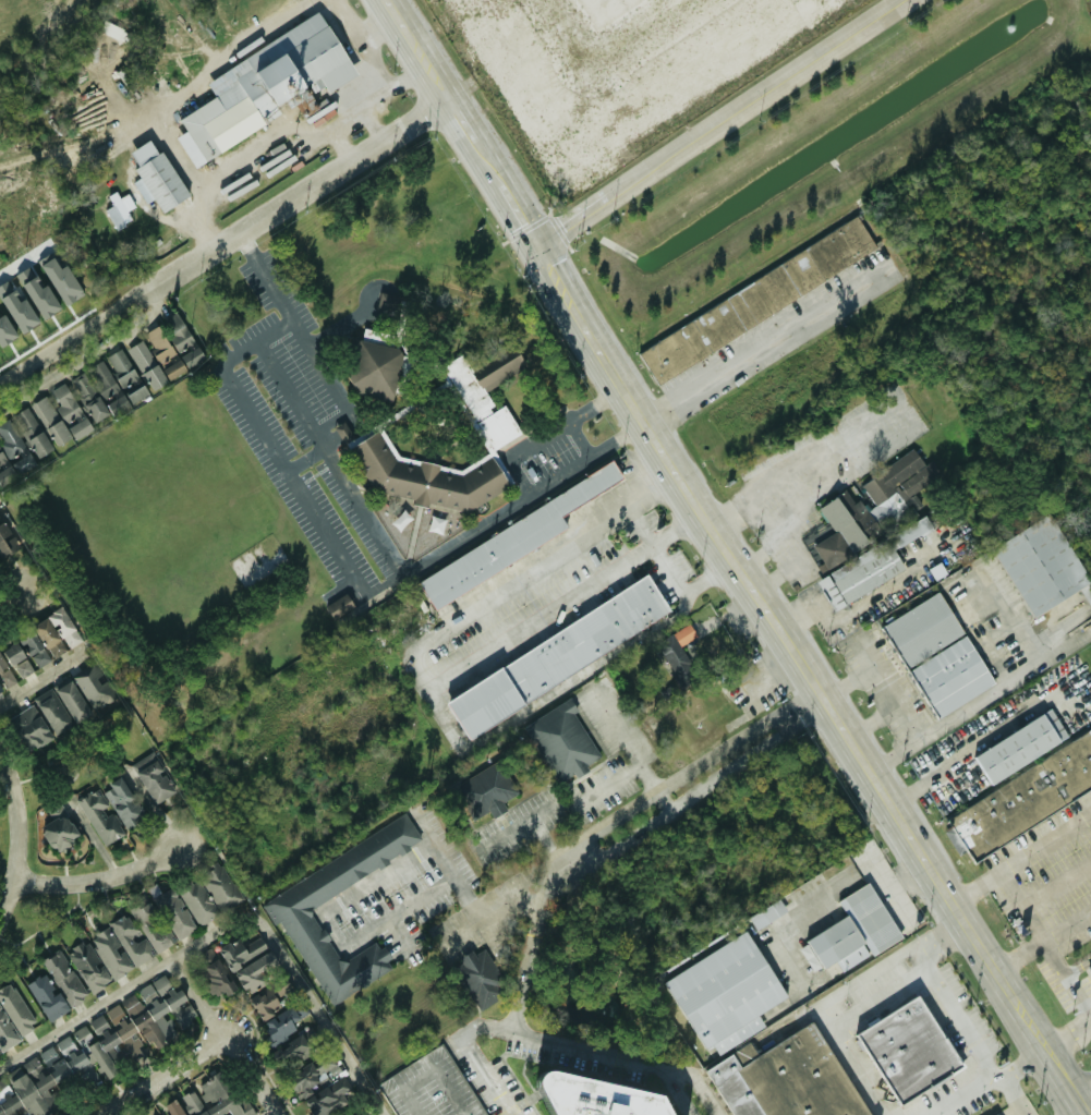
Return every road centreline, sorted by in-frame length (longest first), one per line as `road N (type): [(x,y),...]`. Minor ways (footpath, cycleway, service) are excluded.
road 1 (secondary): [(536,244),(744,562),(1044,1050)]
road 2 (residential): [(0,384),(448,98)]
road 3 (tertiary): [(901,0),(536,244)]
road 4 (residential): [(549,0),(575,47),(607,56),(692,0)]
road 5 (residential): [(13,882),(97,882),(180,846)]
road 6 (residential): [(0,917),(19,848),(0,751)]
road 7 (residential): [(232,1045),(206,1047),(101,1114)]

